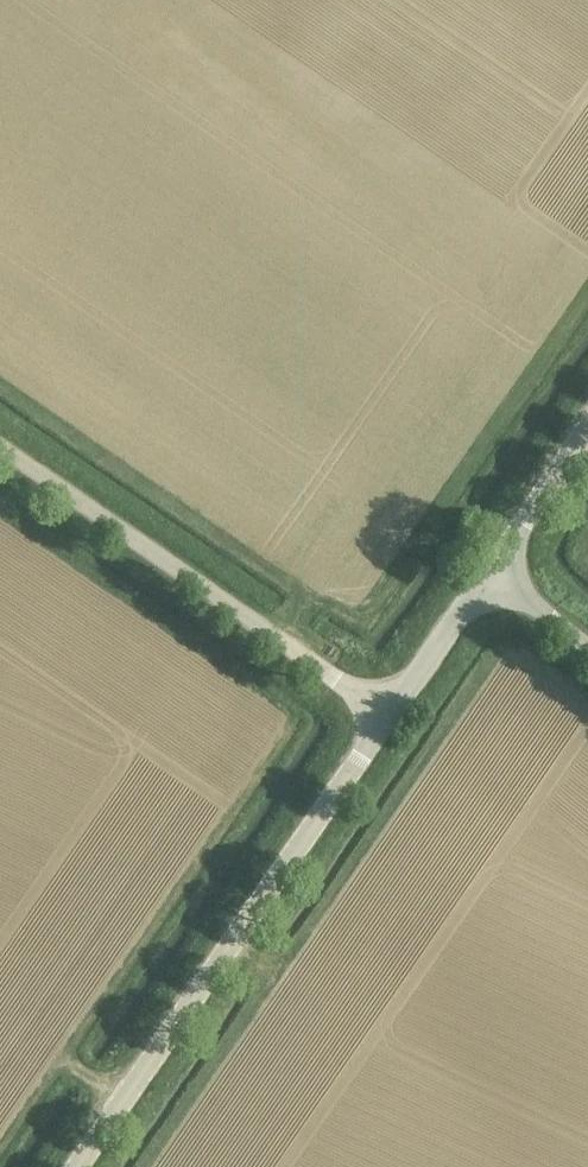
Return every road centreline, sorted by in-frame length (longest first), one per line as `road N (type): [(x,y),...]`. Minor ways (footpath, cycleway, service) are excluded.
road 1 (unclassified): [(89,1166),(398,713)]
road 2 (unclassified): [(398,713),(0,437)]
road 3 (unclassified): [(398,713),(501,560)]
road 4 (unclassified): [(501,560),(587,432)]

